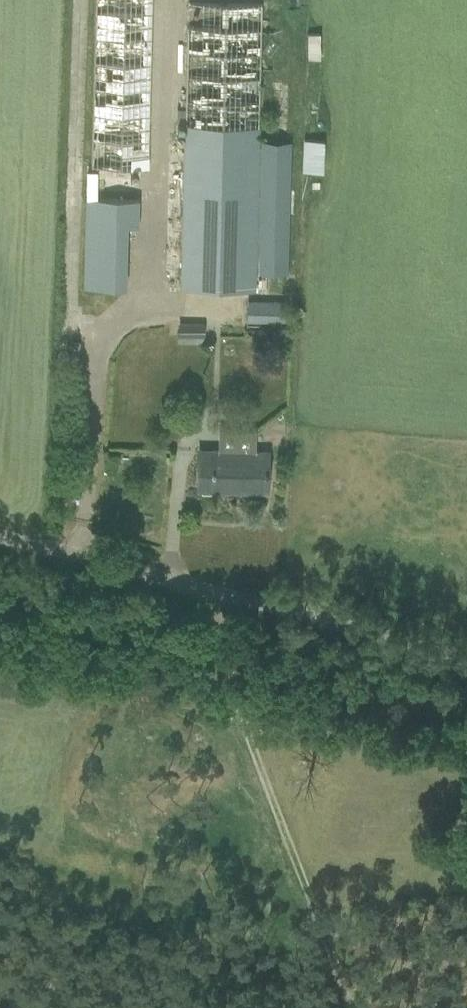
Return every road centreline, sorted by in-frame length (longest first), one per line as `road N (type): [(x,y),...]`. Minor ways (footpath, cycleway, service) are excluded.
road 1 (unclassified): [(466,654),(0,539)]
road 2 (track): [(364,1007),(214,591)]

